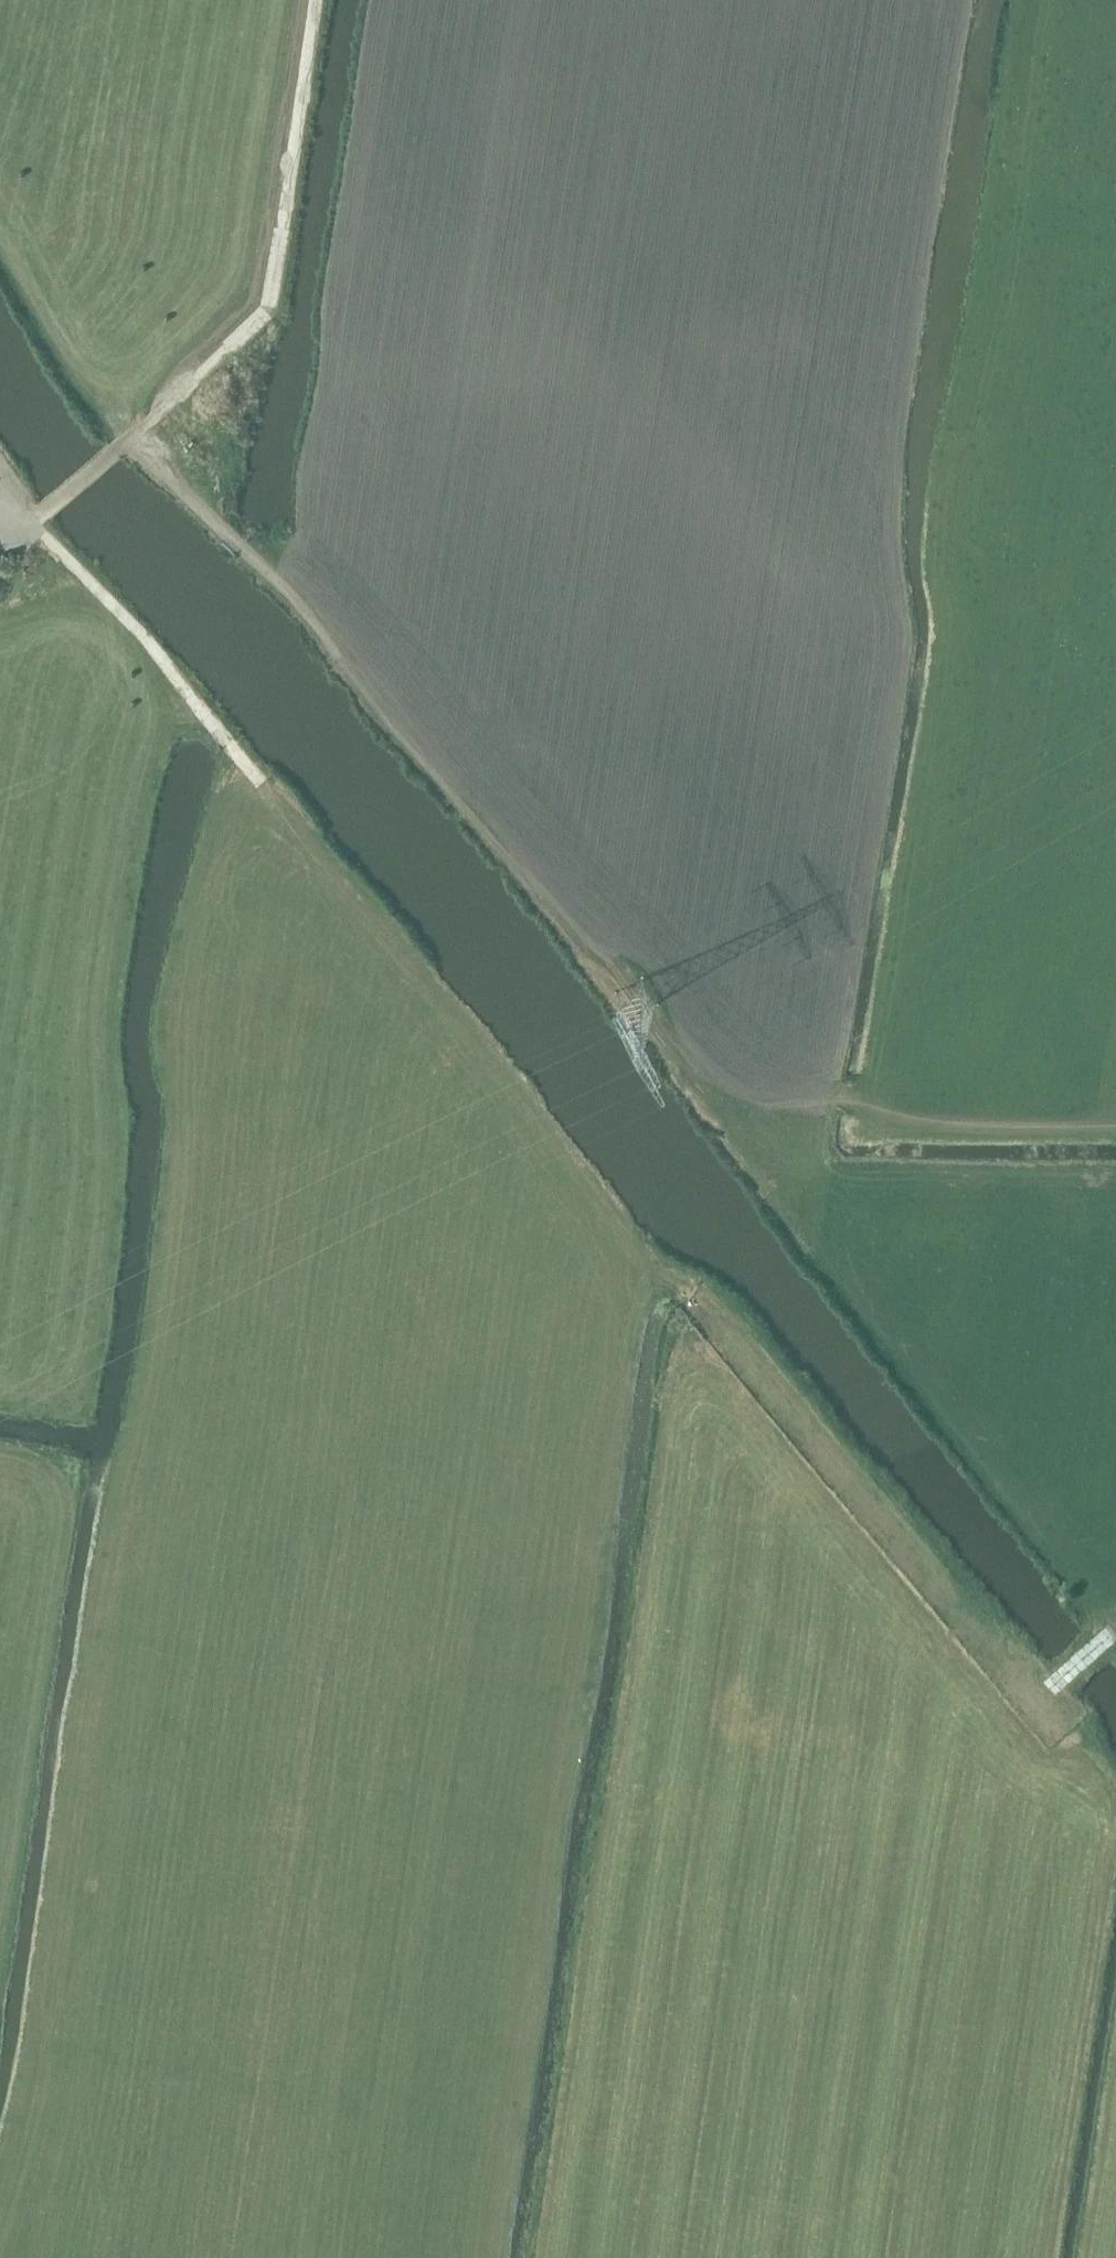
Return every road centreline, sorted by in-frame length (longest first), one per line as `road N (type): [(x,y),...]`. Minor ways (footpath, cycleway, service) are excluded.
road 1 (track): [(479,2257),(640,1259)]
road 2 (track): [(640,1259),(174,667),(26,525)]
road 3 (track): [(1115,1630),(1039,1692),(693,1290),(640,1259)]
road 4 (track): [(319,0),(271,302),(226,353),(26,525)]
road 5 (track): [(337,651),(135,435)]

